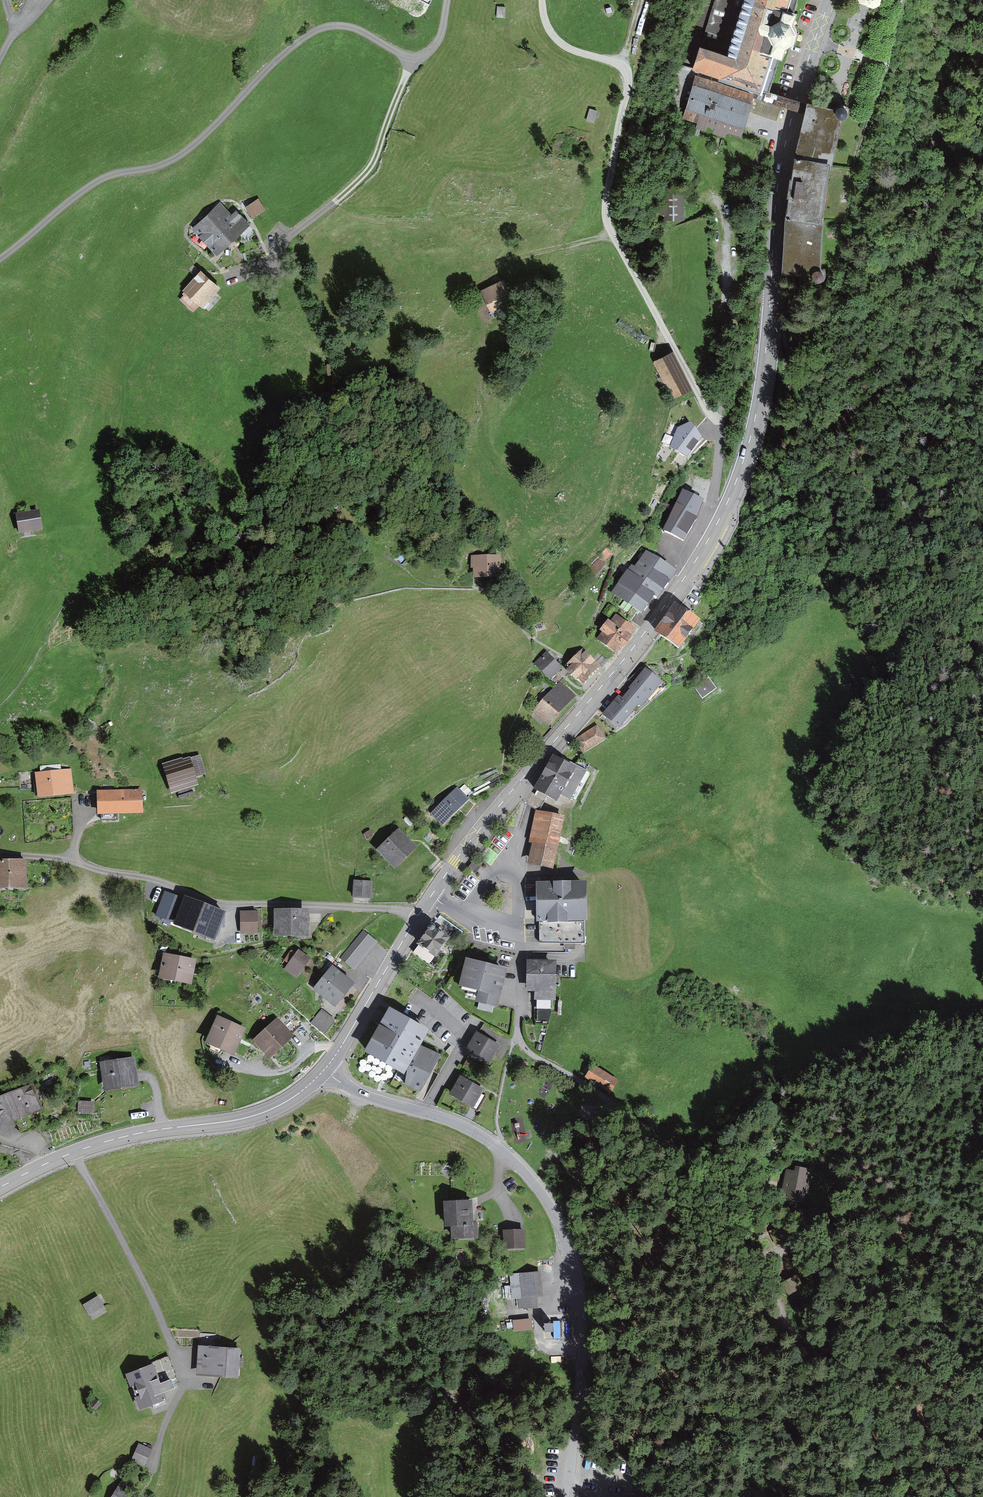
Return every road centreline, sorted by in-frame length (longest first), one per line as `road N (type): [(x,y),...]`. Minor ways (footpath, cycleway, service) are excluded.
road 1 (residential): [(696,561),(689,551),(713,501),(719,423),(607,219),(637,77),(615,56),(557,44),(542,0)]
road 2 (tertiary): [(696,561),(747,451),(765,358),(781,165),(831,0)]
road 3 (residential): [(447,0),(439,41),(412,60),(345,26),(312,32),(190,148),(85,189),(0,259)]
road 4 (unclassified): [(325,1071),(370,1098),(479,1135),(523,1170),(555,1215),(581,1304),(581,1399),(569,1496)]
road 5 (tertiary): [(432,895),(696,561)]
road 6 (residential): [(0,853),(71,859),(227,904),(418,916)]
road 7 (tertiary): [(0,1188),(121,1137),(252,1116),(292,1099),(325,1071)]
road 8 (tertiary): [(325,1071),(418,916)]
road 9 (residential): [(521,973),(521,934),(432,895)]

